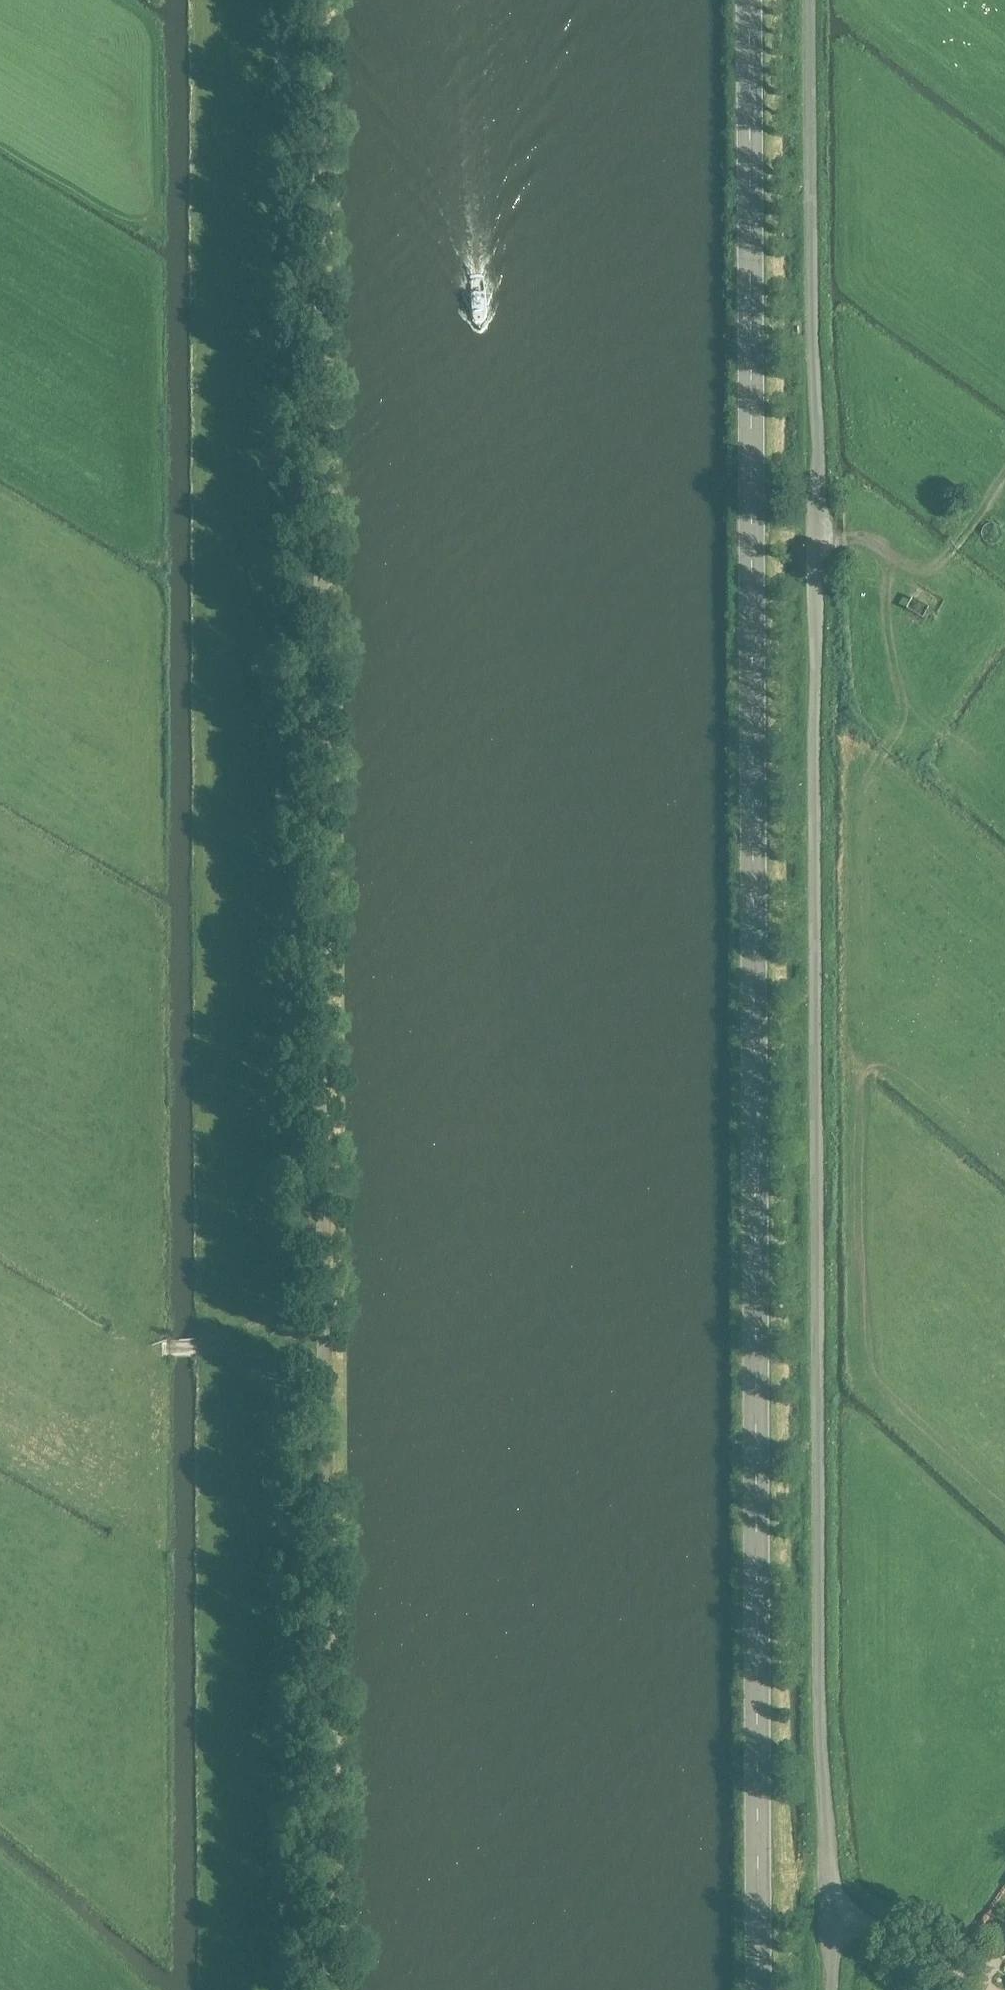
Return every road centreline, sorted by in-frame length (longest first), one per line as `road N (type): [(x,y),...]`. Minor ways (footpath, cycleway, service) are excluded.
road 1 (unclassified): [(807,0),(829,1989)]
road 2 (tertiary): [(751,0),(764,1989)]
road 3 (track): [(0,1231),(162,1349),(206,1347),(324,1367)]
road 4 (track): [(1004,475),(935,566),(908,563),(858,539),(815,539)]
road 5 (track): [(985,1989),(984,1976),(830,1909)]

